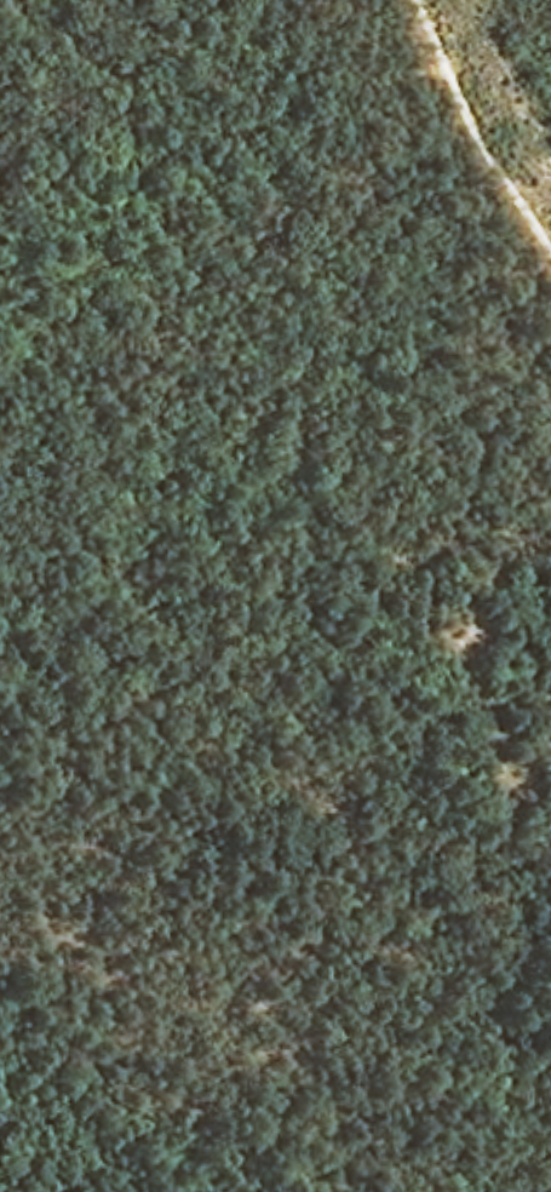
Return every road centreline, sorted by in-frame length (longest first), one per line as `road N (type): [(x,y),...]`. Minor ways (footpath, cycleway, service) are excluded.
road 1 (residential): [(550,190),(496,0)]

